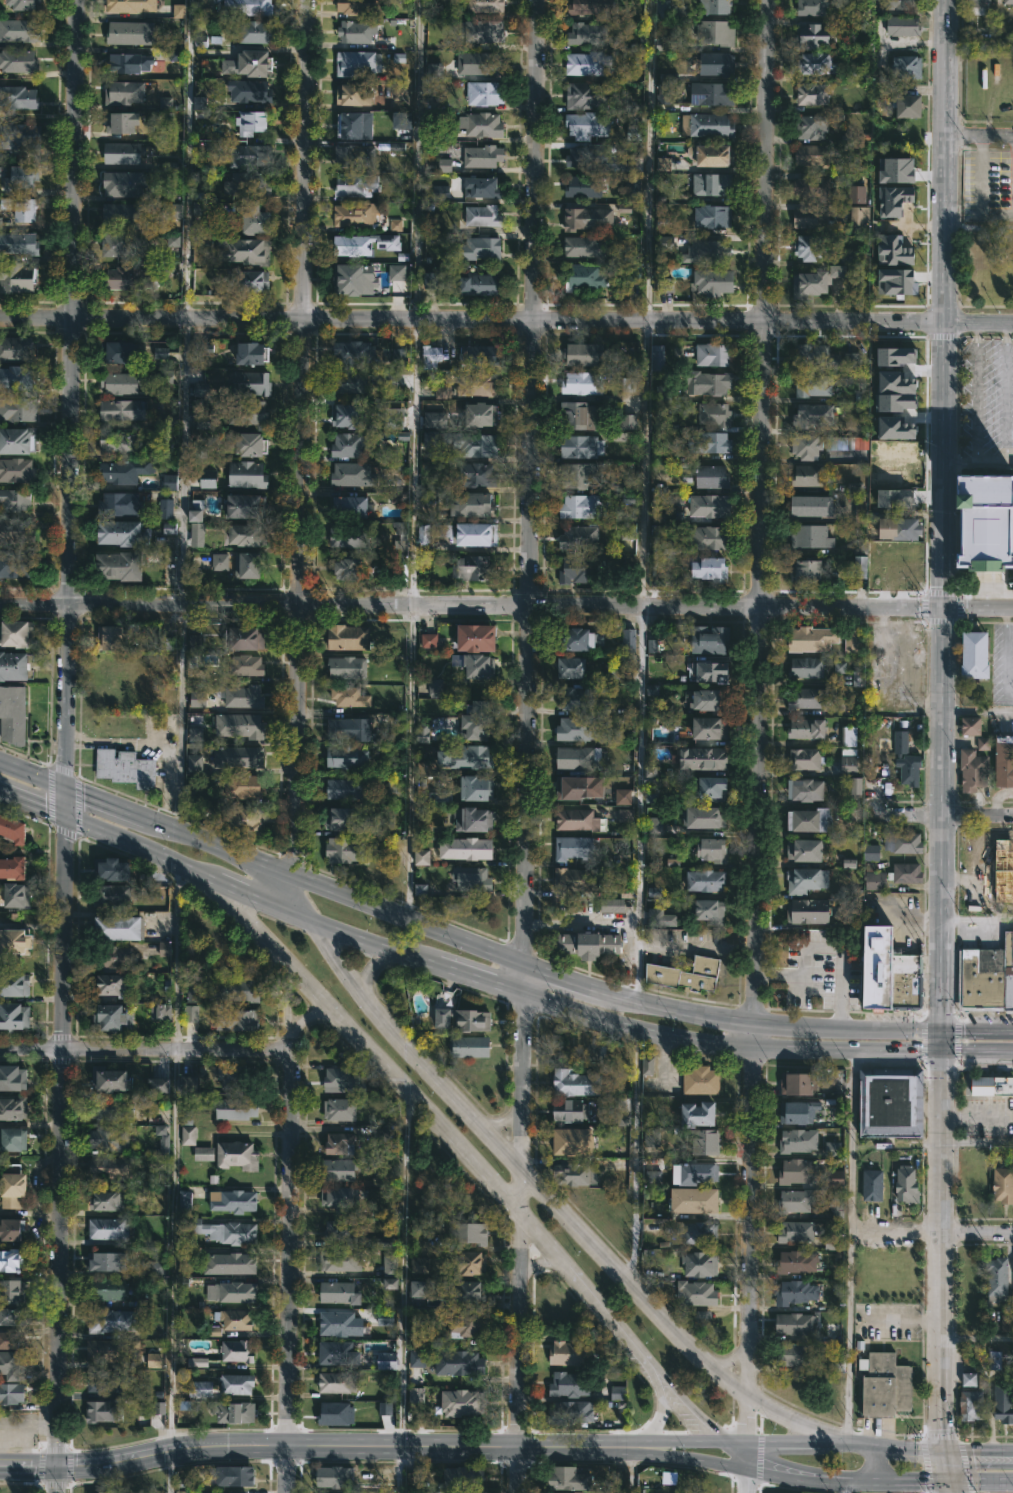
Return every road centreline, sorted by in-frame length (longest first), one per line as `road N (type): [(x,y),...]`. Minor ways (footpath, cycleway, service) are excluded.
road 1 (residential): [(1012,322),(0,317)]
road 2 (residential): [(1012,608),(0,603)]
road 3 (residential): [(69,604),(57,1467)]
road 4 (secondary): [(845,1445),(749,1396),(701,1358),(519,1175),(297,914)]
road 5 (secondary): [(942,0),(943,608)]
road 6 (residential): [(759,607),(769,0)]
road 7 (residential): [(528,606),(539,0)]
road 8 (residential): [(300,605),(307,0)]
road 9 (residential): [(69,604),(74,0)]
road 10 (secondary): [(211,880),(566,1268)]
road 11 (residential): [(522,995),(515,1492)]
road 12 (residential): [(291,1031),(287,1492)]
road 13 (tertiary): [(638,1447),(187,1447)]
road 14 (secondary): [(0,792),(392,951)]
road 15 (residential): [(753,1050),(749,1471)]
road 16 (residential): [(759,607),(753,1025)]
road 17 (secondary): [(940,1052),(940,1452)]
road 18 (residential): [(528,606),(520,966)]
road 19 (secondary): [(292,875),(0,763)]
road 20 (residential): [(300,605),(297,914)]
road 21 (residential): [(290,1050),(0,1048)]
road 22 (secondary): [(520,966),(292,875)]
road 23 (secondary): [(753,1025),(635,1002),(520,966)]
road 24 (secondary): [(522,995),(611,1023),(753,1050)]
road 25 (secondary): [(940,1452),(718,1443)]
road 26 (secondary): [(943,819),(940,1033)]
road 27 (secondary): [(943,608),(943,819)]
road 28 (secondary): [(749,1471),(946,1478)]
road 29 (secondary): [(940,1033),(753,1025)]
road 30 (secondary): [(753,1050),(940,1052)]
road 31 (secondary): [(566,1268),(665,1391)]
road 32 (secondary): [(392,951),(522,995)]
road 33 (tertiary): [(187,1447),(57,1467)]

